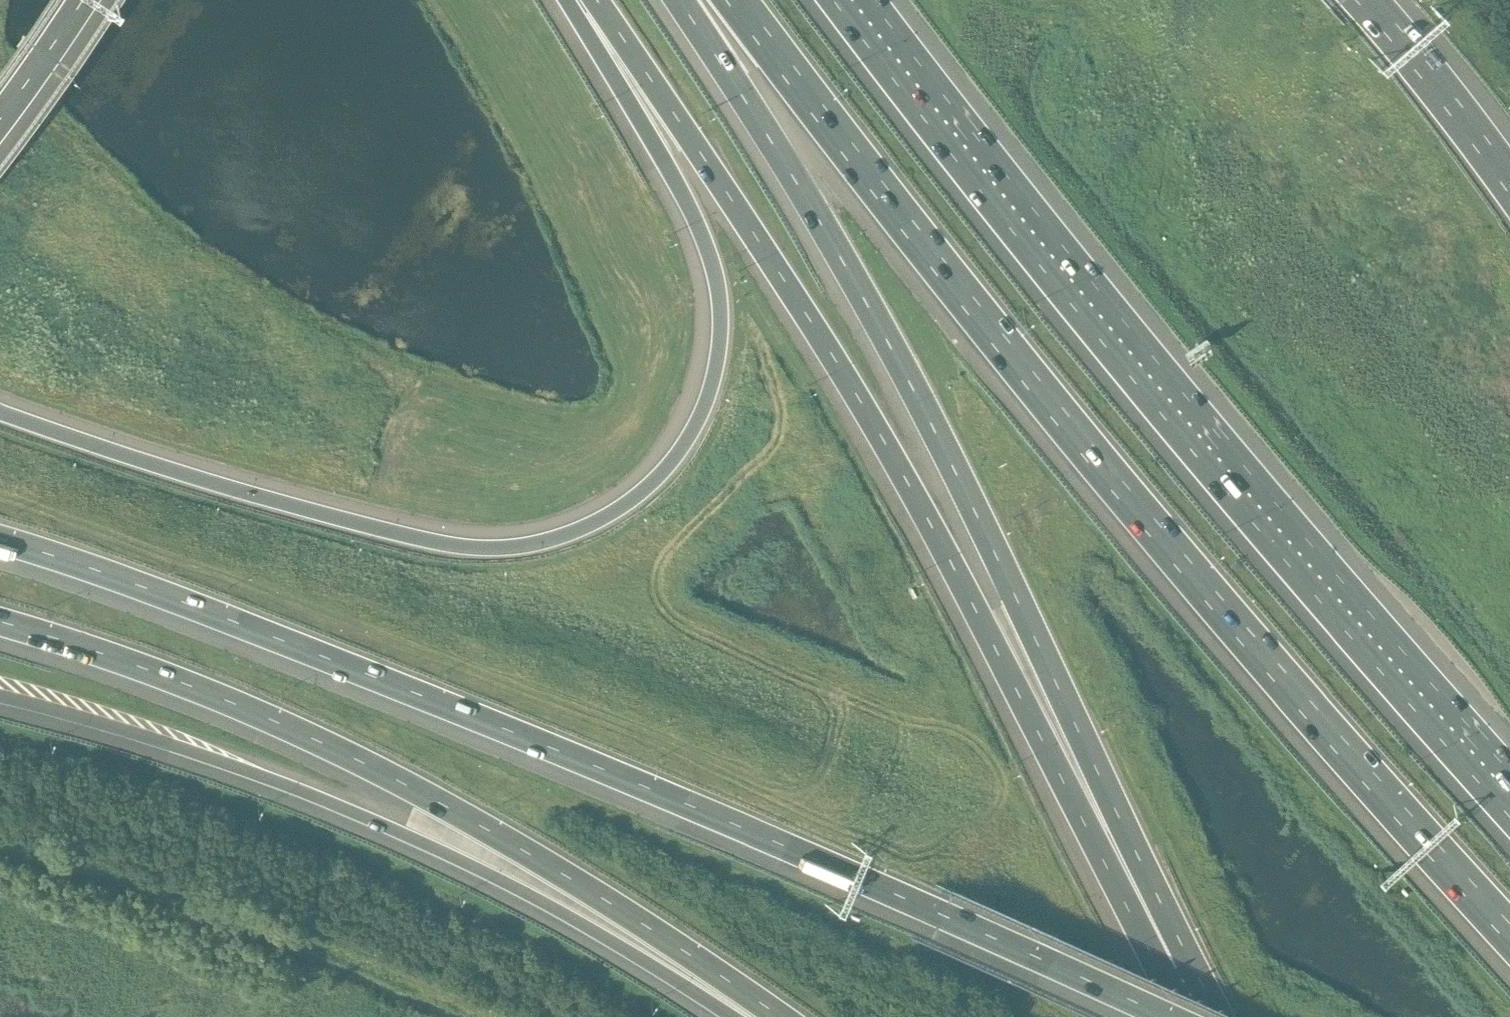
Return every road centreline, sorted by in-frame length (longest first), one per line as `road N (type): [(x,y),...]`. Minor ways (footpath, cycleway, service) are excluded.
road 1 (motorway): [(0,540),(192,605),(689,804),(1170,1016)]
road 2 (motorway): [(581,0),(697,230),(719,317),(698,415),(675,454),(624,503),(556,536),(463,546),(161,466),(0,410)]
road 3 (motorway): [(735,0),(930,260),(1285,688),(1509,931)]
road 4 (motorway): [(596,0),(856,397),(1177,971)]
road 5 (motorway): [(677,0),(862,294),(966,492),(1177,971)]
road 6 (motorway): [(1509,794),(1053,258),(852,0)]
road 7 (motorway): [(0,624),(232,702),(381,773),(518,848),(777,1016)]
road 8 (motorway): [(0,697),(297,788),(485,872),(728,1016)]
road 9 (motorway): [(1509,185),(1363,0)]
road 10 (motorway): [(0,107),(76,0)]

